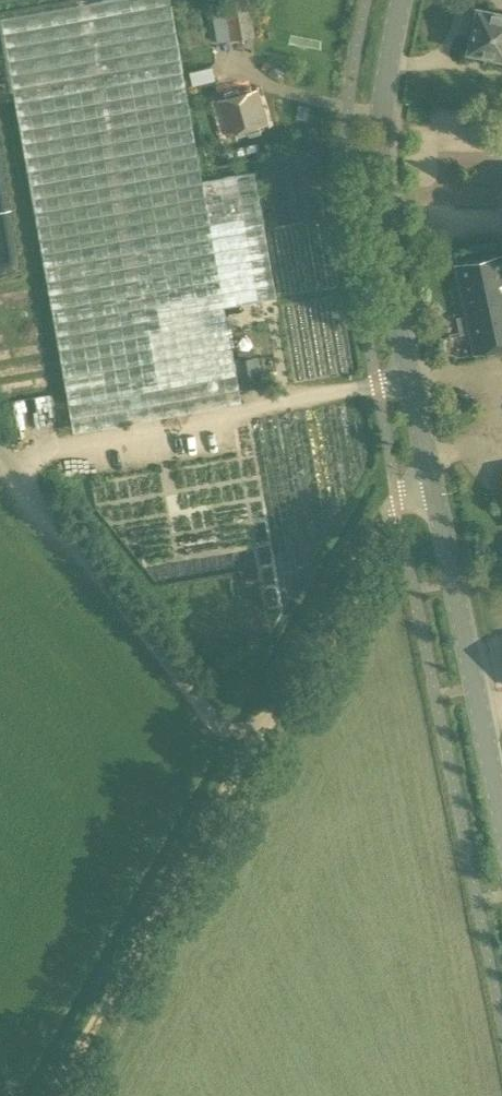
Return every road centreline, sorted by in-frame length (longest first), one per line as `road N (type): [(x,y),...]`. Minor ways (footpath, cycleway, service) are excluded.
road 1 (unclassified): [(433,491),(396,502),(248,754),(0,452)]
road 2 (tertiary): [(433,491),(380,207),(381,112),(400,0)]
road 3 (track): [(43,1095),(248,754)]
road 4 (tertiary): [(501,820),(433,491)]

